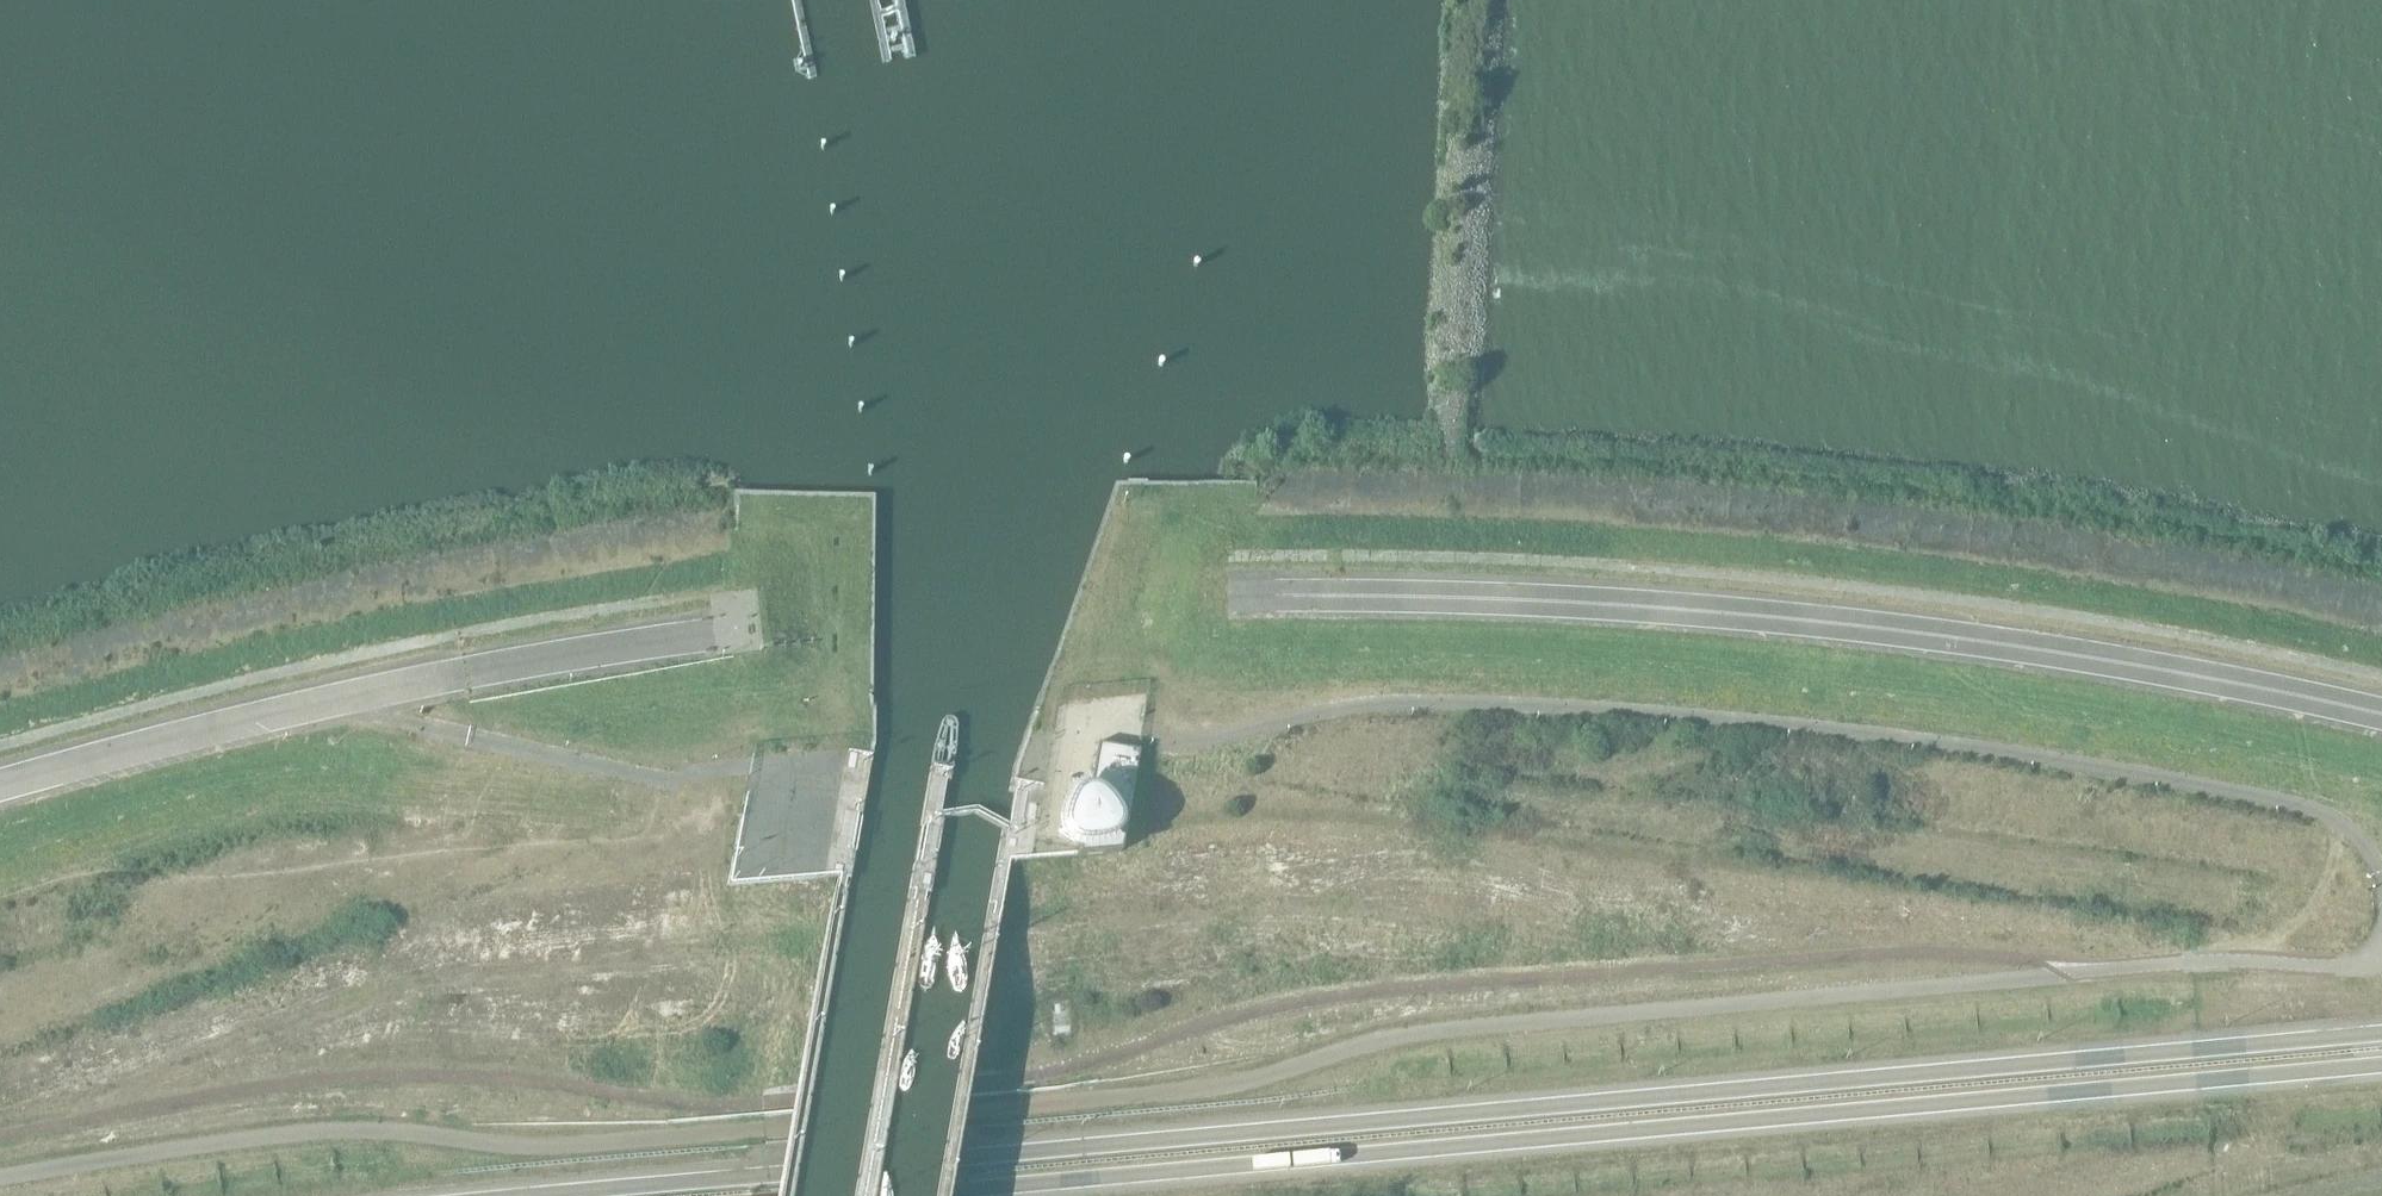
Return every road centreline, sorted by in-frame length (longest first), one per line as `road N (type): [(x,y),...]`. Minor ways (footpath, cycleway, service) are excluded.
road 1 (unclassified): [(0,1179),(308,1131),(557,1146),(1194,1091),(1433,1031),(2028,977),(2227,961),(2381,965)]
road 2 (trunk): [(2381,1033),(529,1195)]
road 3 (trunk): [(888,1195),(2381,1070)]

